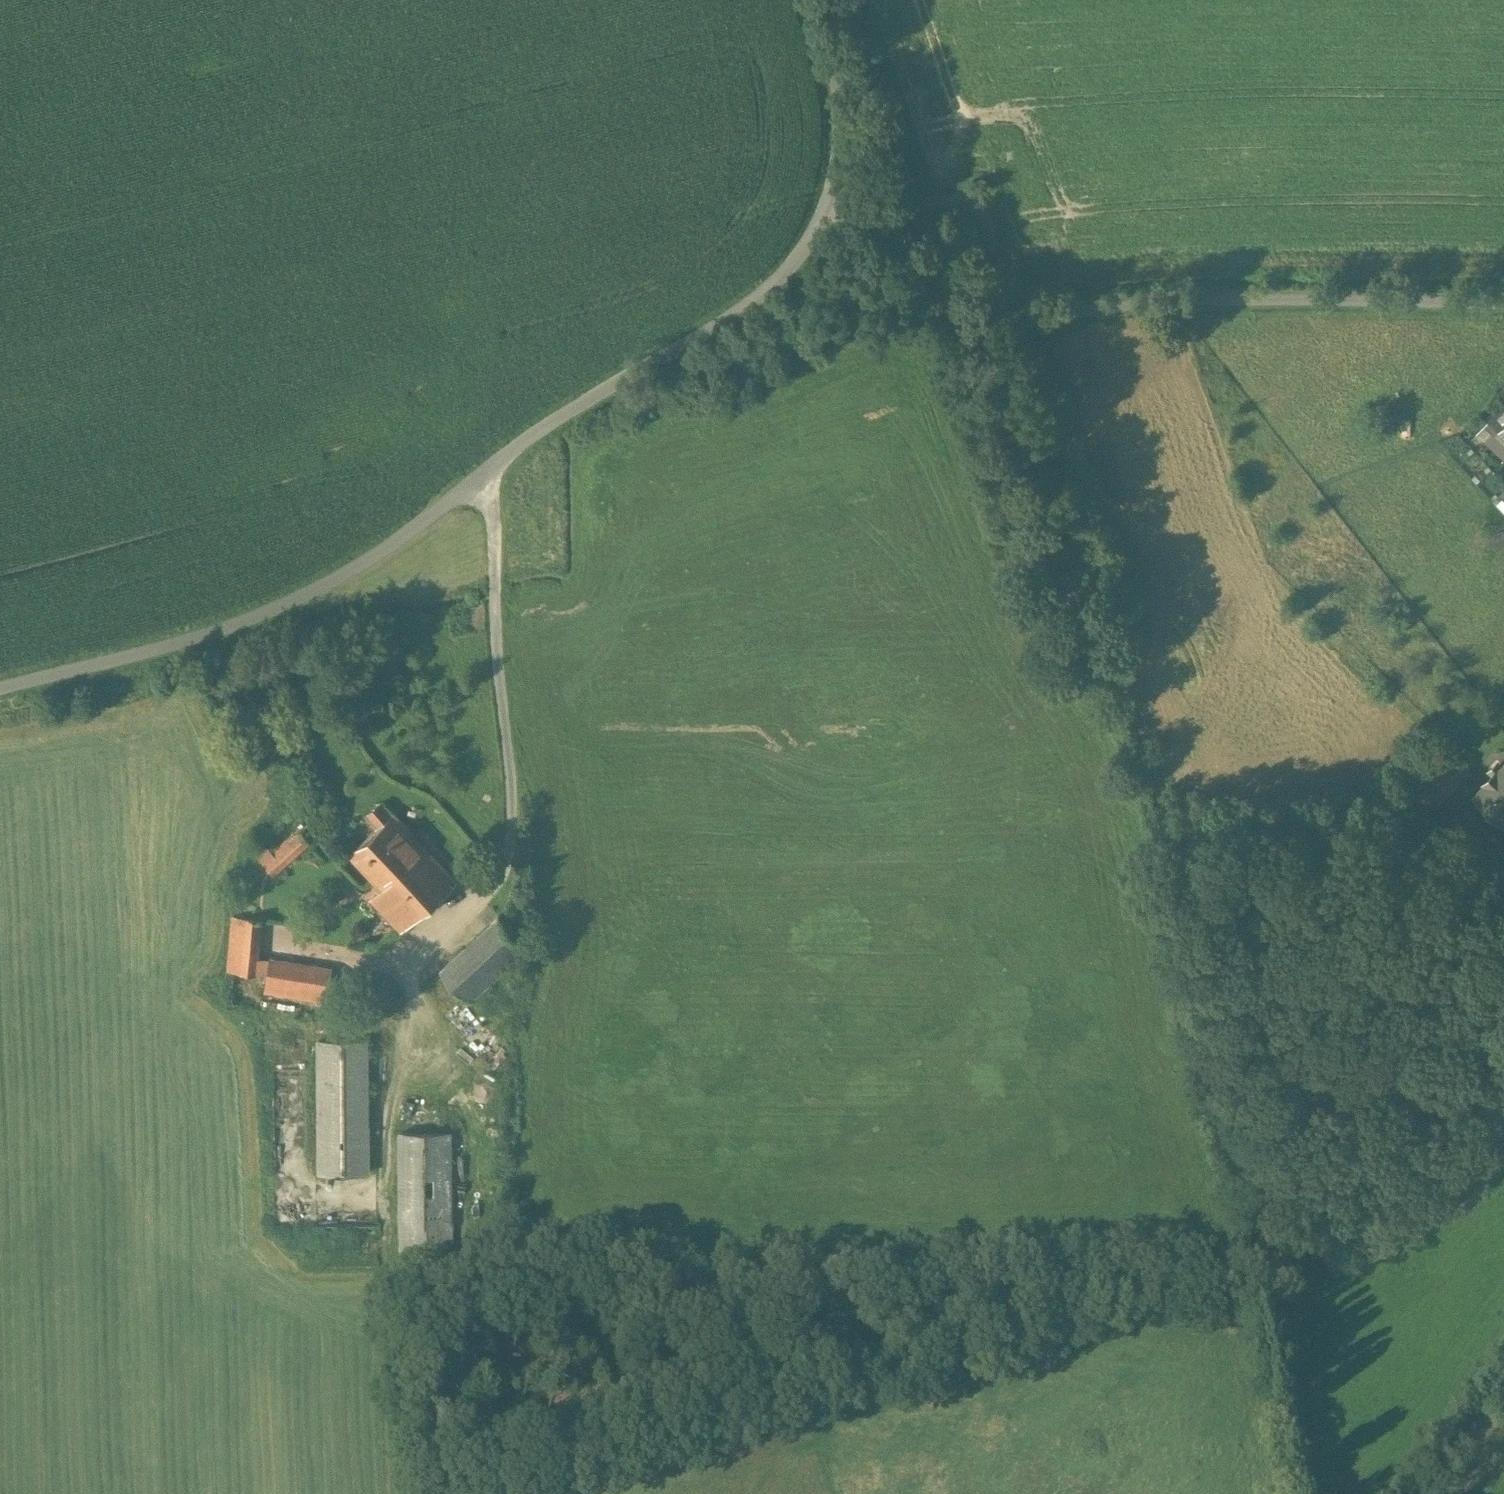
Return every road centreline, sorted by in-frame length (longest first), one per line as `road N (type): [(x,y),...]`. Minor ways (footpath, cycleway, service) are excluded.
road 1 (unclassified): [(0,687),(245,622),(368,563),(600,390),(774,284),(822,216),(835,178),(832,79),(808,0)]

